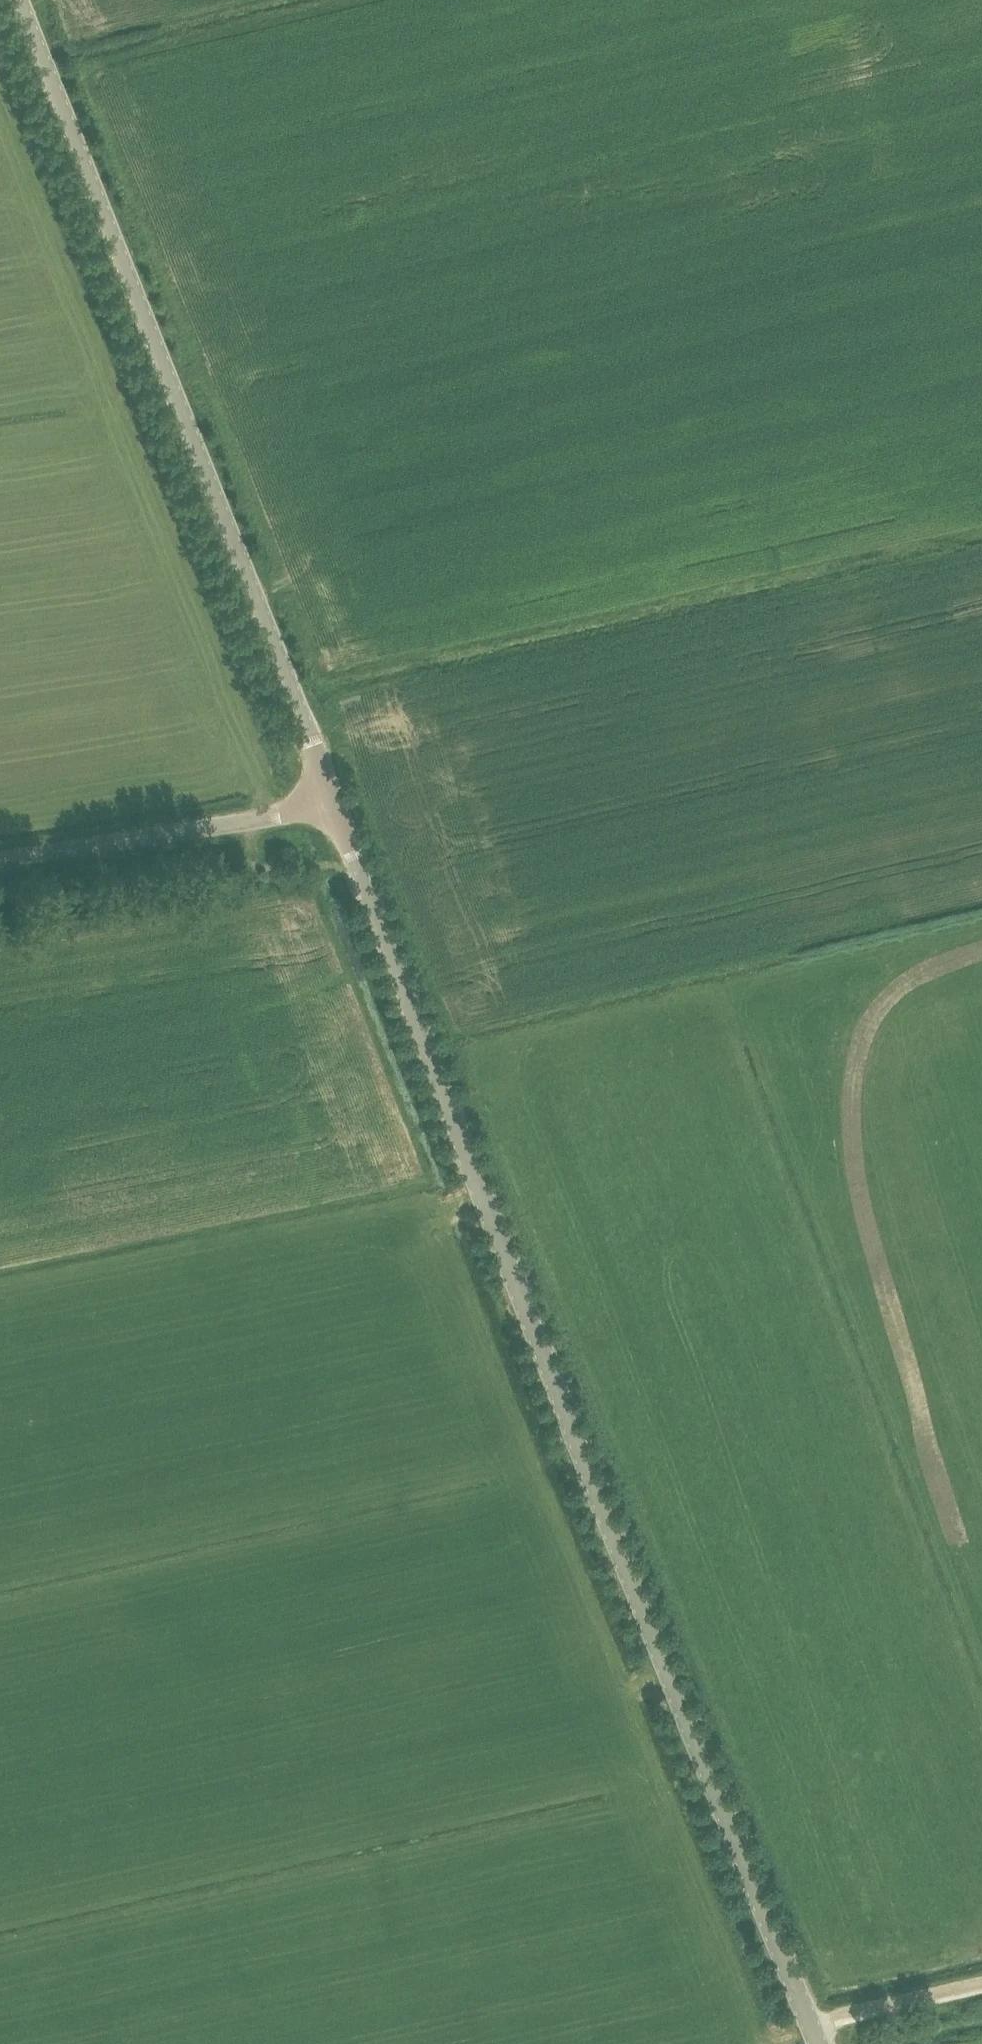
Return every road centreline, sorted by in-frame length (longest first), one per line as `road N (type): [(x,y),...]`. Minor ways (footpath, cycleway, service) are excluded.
road 1 (tertiary): [(817,2043),(336,807)]
road 2 (tertiary): [(336,807),(20,0)]
road 3 (unclassified): [(0,858),(336,807)]
road 4 (track): [(807,2019),(981,1980)]

